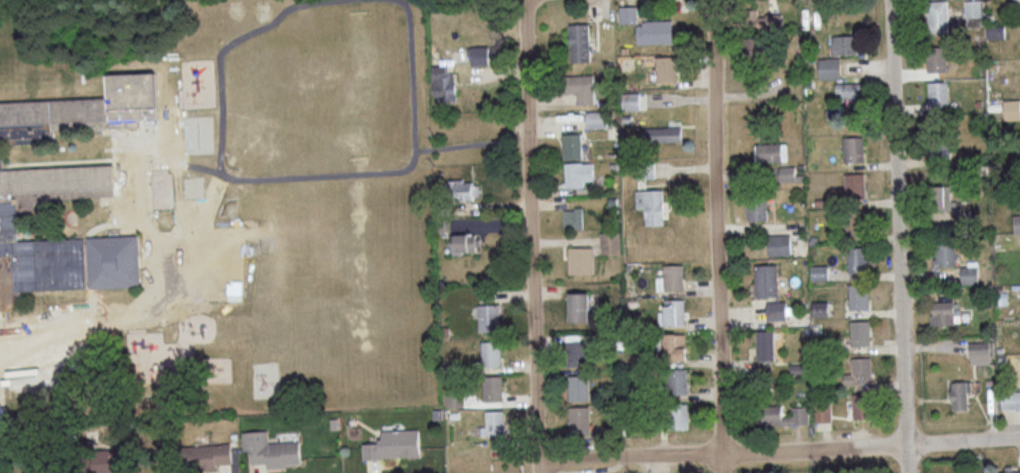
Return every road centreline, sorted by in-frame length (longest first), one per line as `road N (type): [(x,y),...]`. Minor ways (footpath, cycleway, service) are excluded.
road 1 (residential): [(909,472),(893,0)]
road 2 (residential): [(540,472),(527,0)]
road 3 (residential): [(723,472),(713,0)]
road 4 (residential): [(854,446),(539,459)]
road 5 (residential): [(1019,438),(854,446)]

